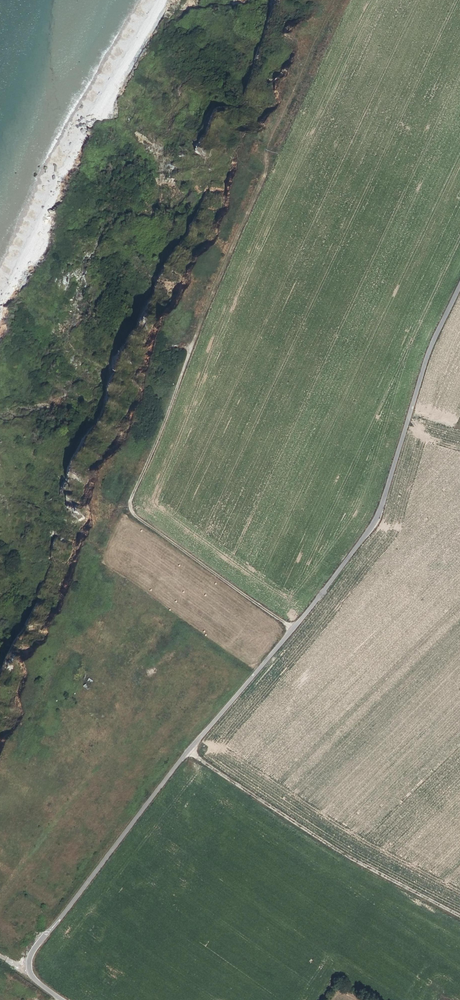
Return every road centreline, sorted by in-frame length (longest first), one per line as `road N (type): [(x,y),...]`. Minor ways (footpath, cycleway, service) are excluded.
road 1 (unclassified): [(459,286),(374,527),(33,951),(32,979),(60,999)]
road 2 (track): [(267,161),(128,508),(292,631)]
road 3 (track): [(188,753),(337,850),(459,916)]

